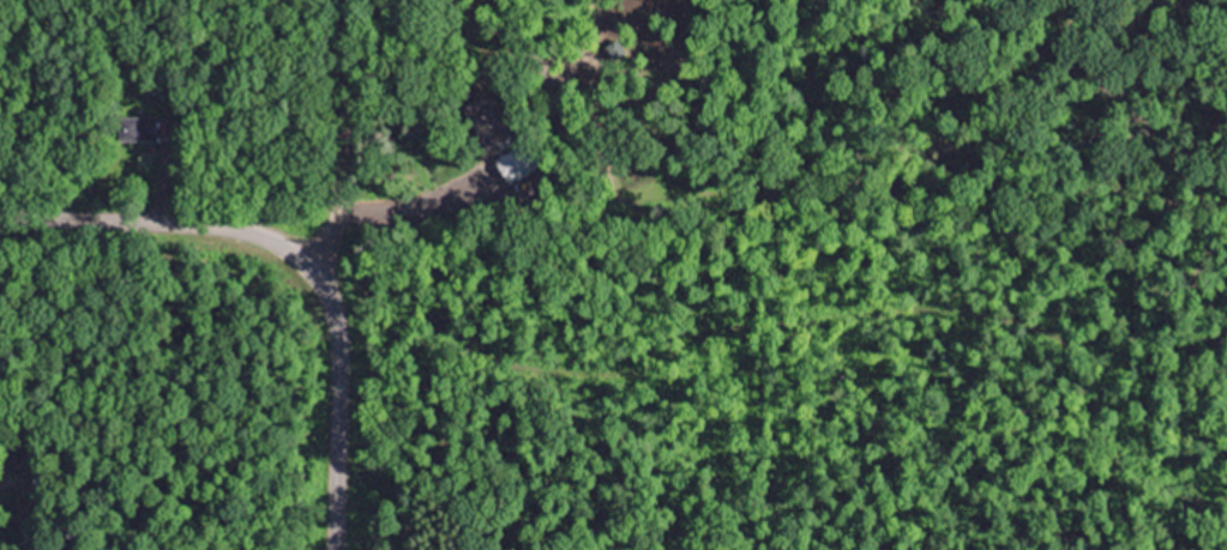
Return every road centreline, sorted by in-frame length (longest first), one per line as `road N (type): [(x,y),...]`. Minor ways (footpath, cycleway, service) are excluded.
road 1 (residential): [(329,549),(335,353),(311,258),(245,226),(0,218)]
road 2 (residential): [(311,258),(333,207),(337,0)]

